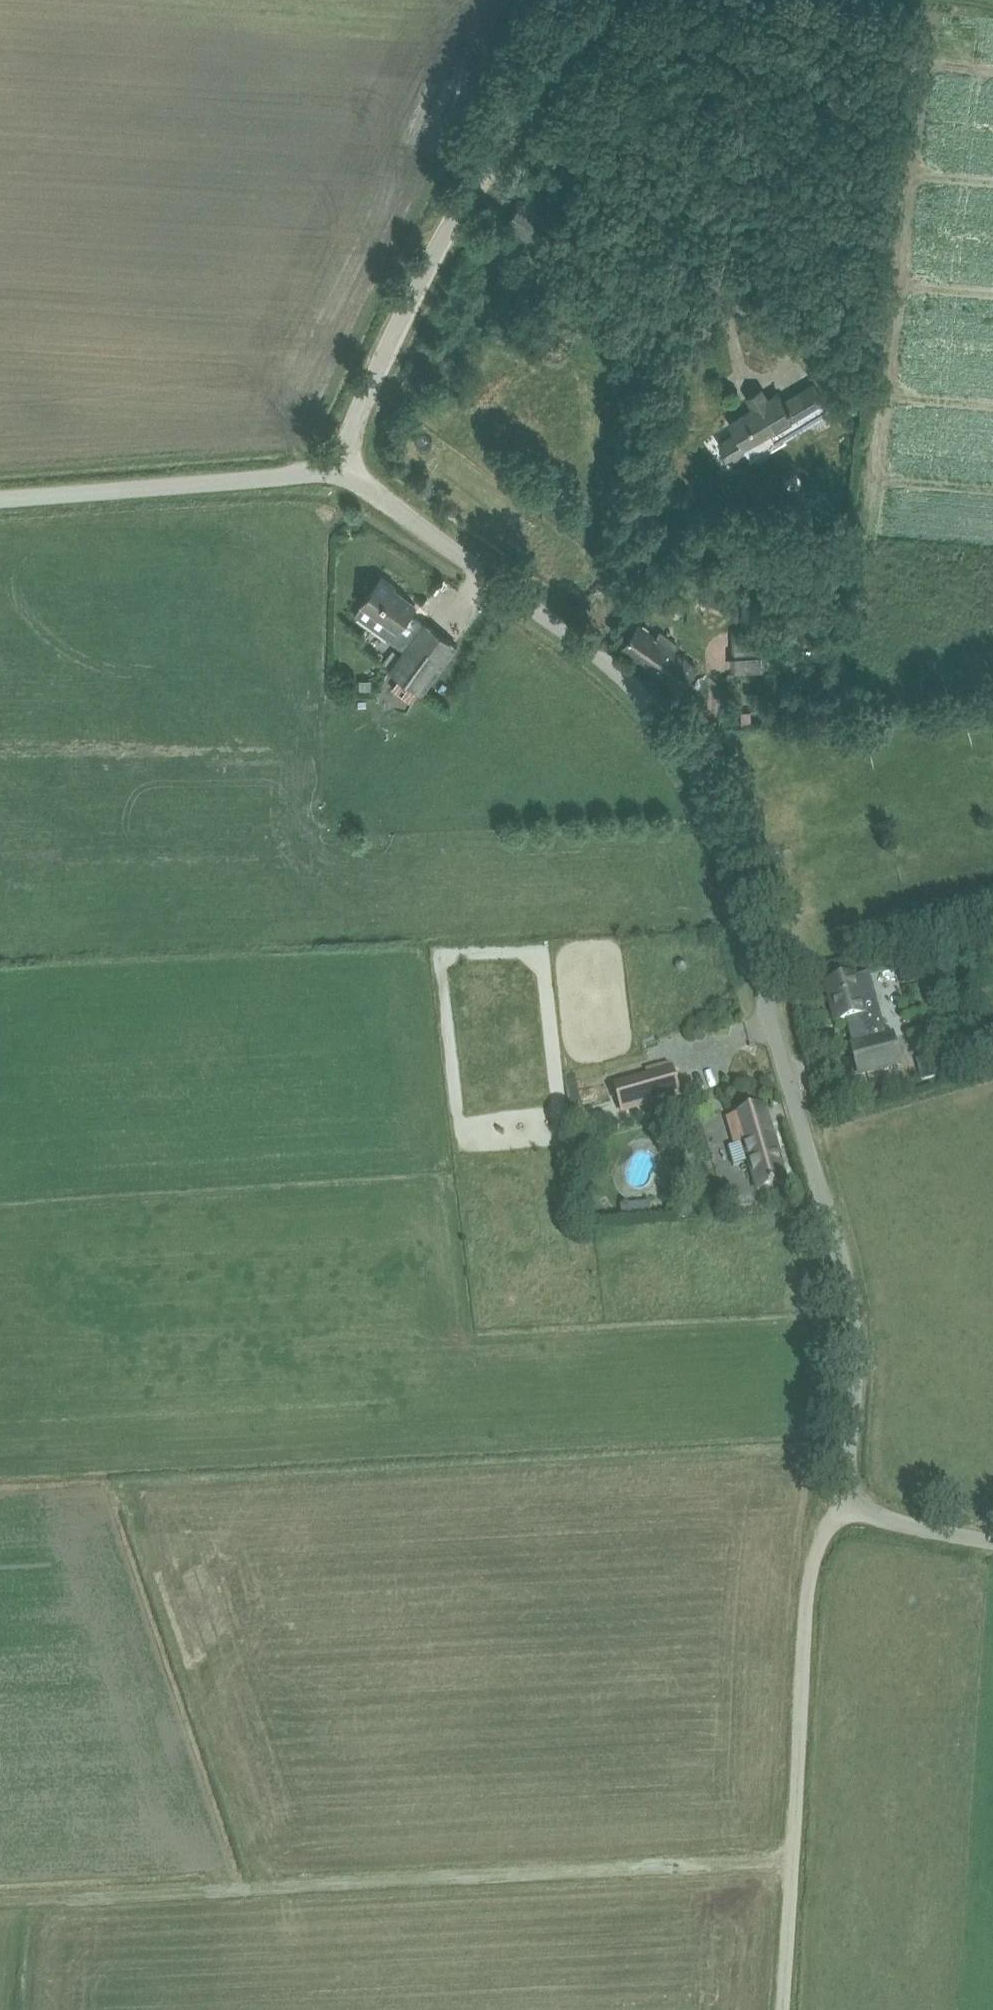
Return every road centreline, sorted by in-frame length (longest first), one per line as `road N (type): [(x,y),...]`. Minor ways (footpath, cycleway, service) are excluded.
road 1 (unclassified): [(846,1513),(850,1302),(733,845),(699,769),(652,704),(610,664),(341,473)]
road 2 (unclassified): [(341,473),(429,269),(555,73),(615,0)]
road 3 (track): [(788,2009),(819,1557),(846,1513)]
road 4 (unclassified): [(341,473),(0,501)]
road 5 (unclassified): [(846,1513),(992,1544)]

